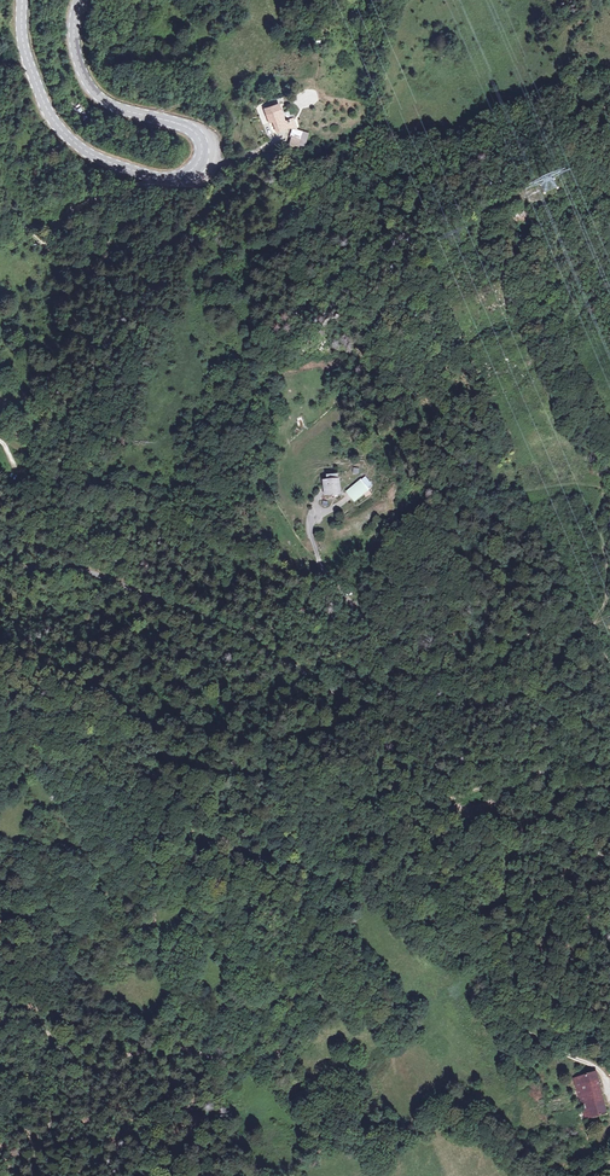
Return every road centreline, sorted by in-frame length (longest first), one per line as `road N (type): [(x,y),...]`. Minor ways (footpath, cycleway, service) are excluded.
road 1 (secondary): [(22,0),(27,58),(67,137),(92,156),(148,176),(194,172),(206,148),(195,131),(113,106),(86,83),(74,34),(81,0)]
road 2 (unclassified): [(609,1093),(599,1071),(523,1030),(497,1005),(483,897),(500,811),(508,789),(540,766),(551,747),(532,714),(479,703)]
road 3 (unclassified): [(0,570),(63,570),(104,580),(245,641),(369,710),(424,715),(479,703)]
road 4 (track): [(273,142),(312,186),(336,196),(366,147),(459,155),(609,86)]
road 5 (track): [(279,1046),(328,960),(340,898),(357,881),(387,872),(487,876)]
road 6 (unclassified): [(479,703),(391,691),(364,613),(318,559)]
road 7 (track): [(532,196),(492,211),(483,233),(609,197)]
road 8 (track): [(552,713),(581,753),(586,823),(609,873)]
road 9 (track): [(0,1011),(85,1059),(157,1050)]
road 10 (track): [(380,1144),(320,1120),(279,1046)]
road 11 (track): [(386,673),(534,661)]
road 12 (track): [(157,1050),(178,1066),(217,1074),(245,1069),(279,1046)]
road 13 (track): [(103,193),(97,235),(84,252),(56,257),(29,231)]
road 14 (track): [(601,619),(607,570),(596,519),(609,495)]

